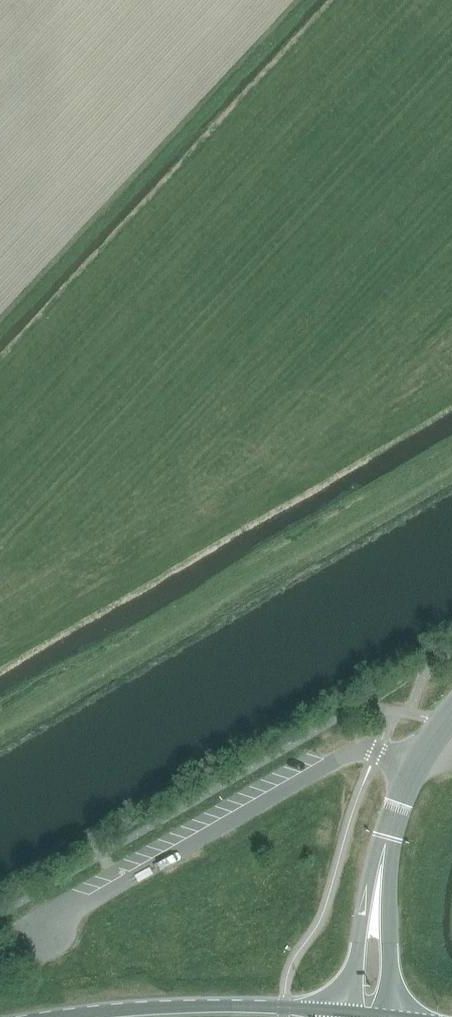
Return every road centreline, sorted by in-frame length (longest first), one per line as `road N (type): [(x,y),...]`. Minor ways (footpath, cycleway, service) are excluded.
road 1 (primary): [(352,1013),(284,1006),(57,1016)]
road 2 (tertiary): [(377,900),(387,838),(418,758)]

